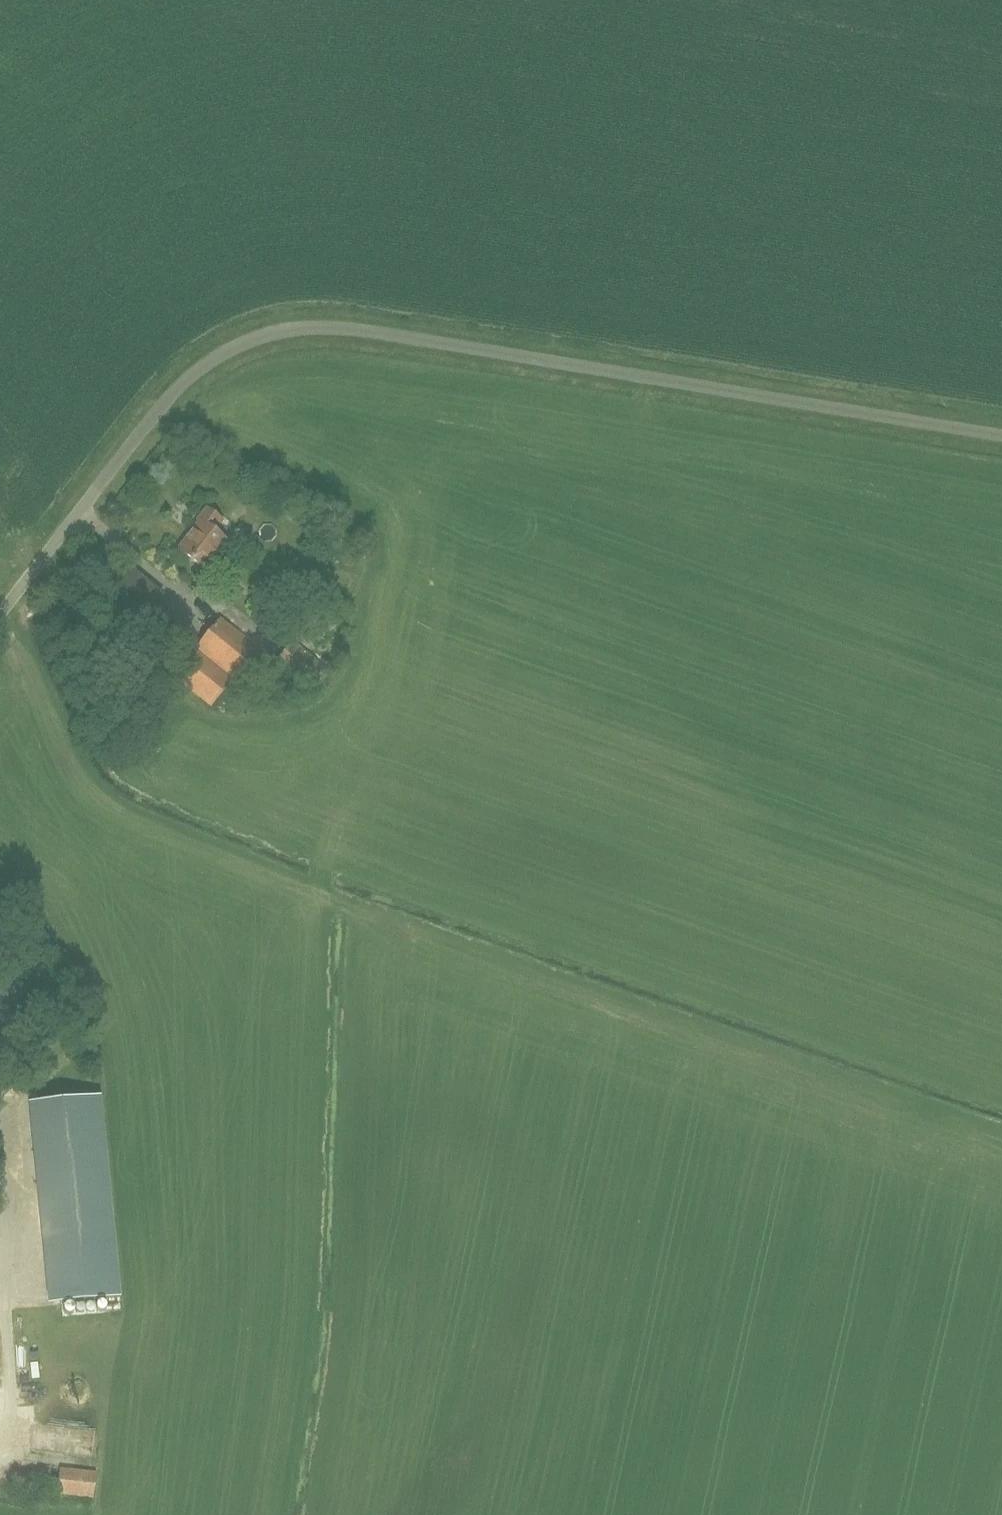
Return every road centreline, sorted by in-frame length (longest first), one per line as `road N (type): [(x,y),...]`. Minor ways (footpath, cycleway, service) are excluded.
road 1 (unclassified): [(0,614),(178,388),(231,347),(288,329),(347,329),(1001,435)]

